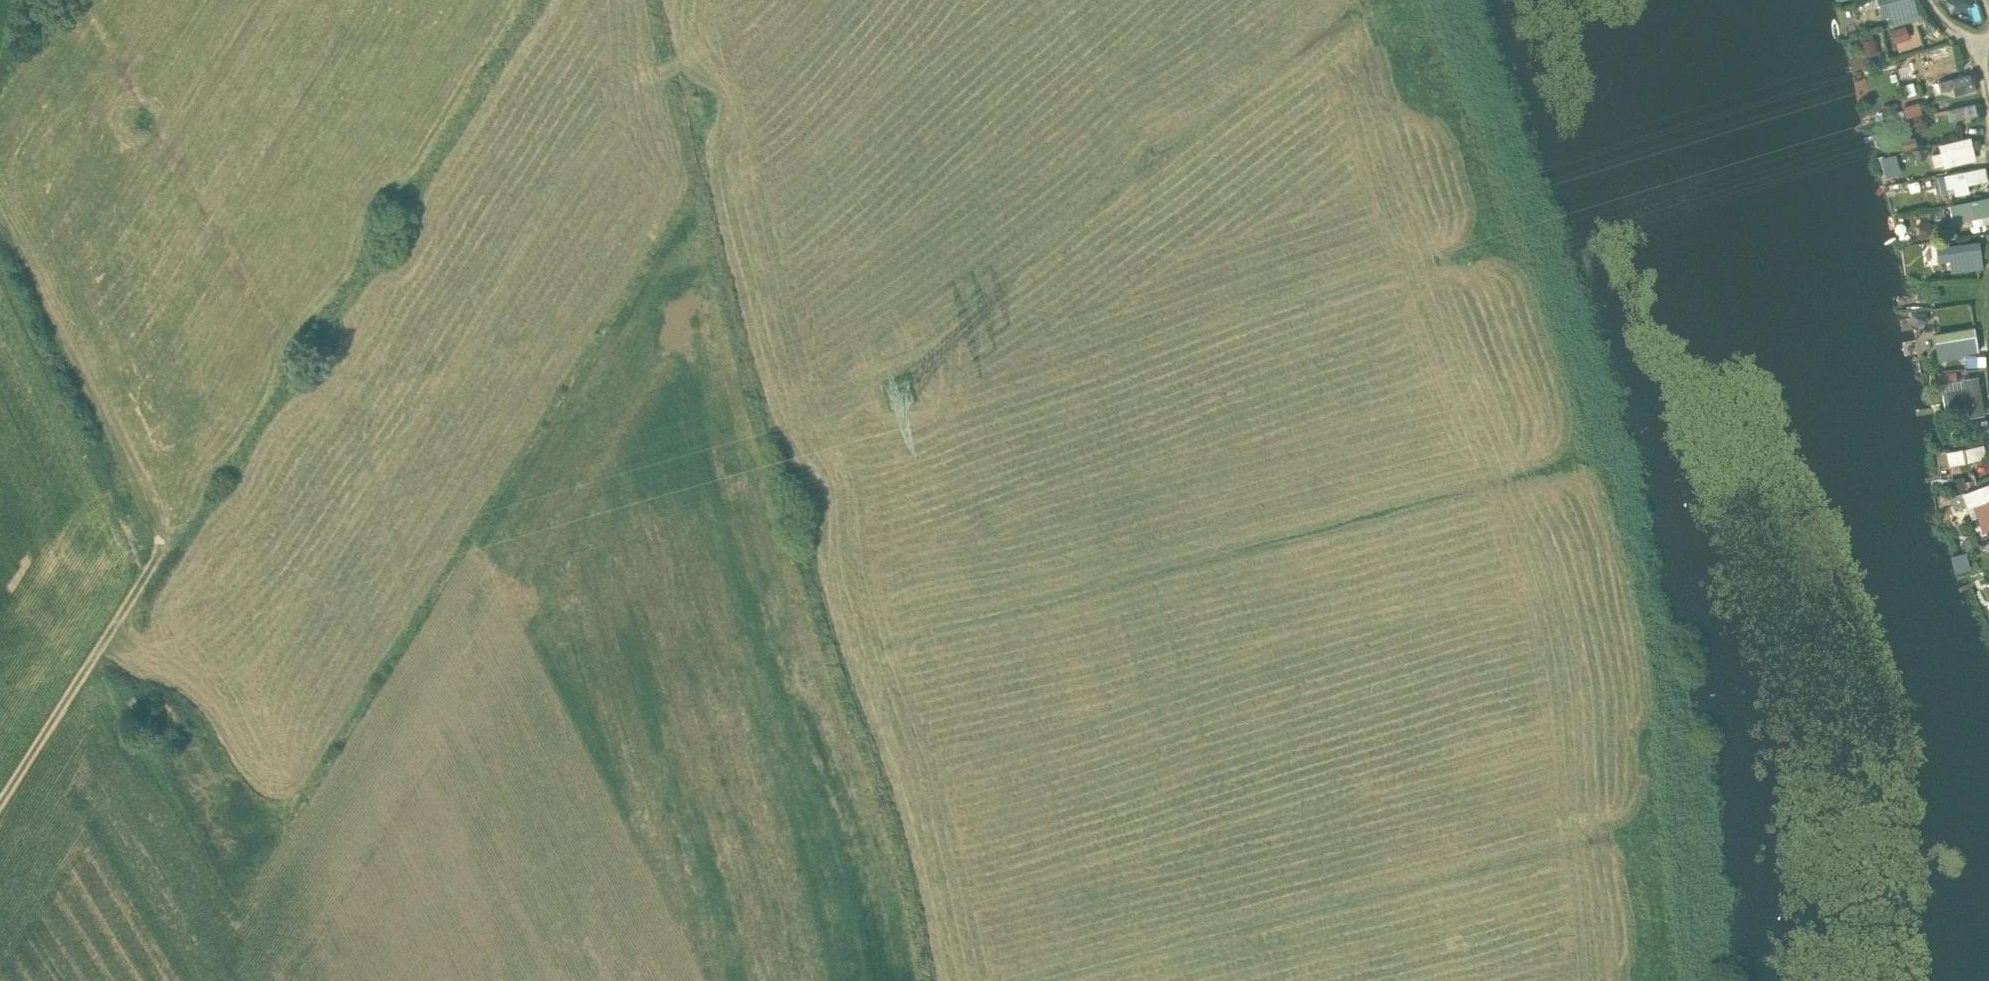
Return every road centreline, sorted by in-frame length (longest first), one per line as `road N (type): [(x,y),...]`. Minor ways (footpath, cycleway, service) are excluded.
road 1 (track): [(0,799),(152,562)]

